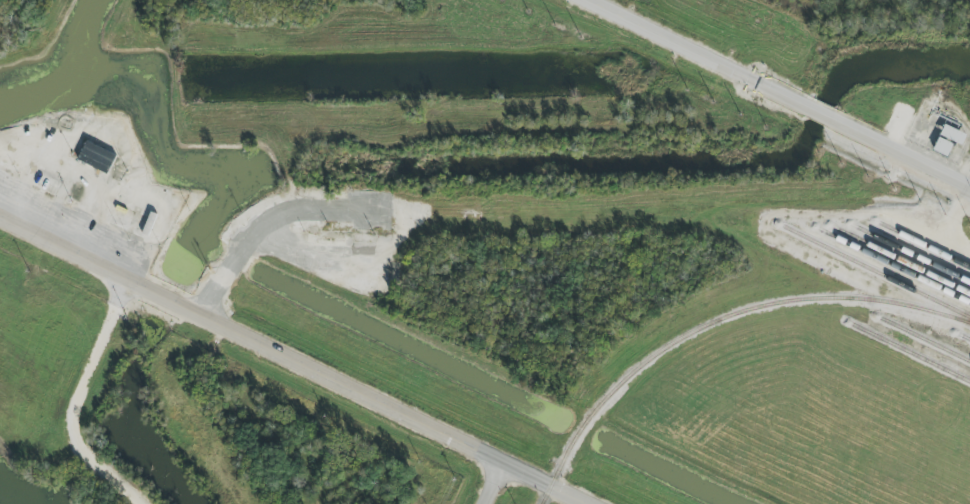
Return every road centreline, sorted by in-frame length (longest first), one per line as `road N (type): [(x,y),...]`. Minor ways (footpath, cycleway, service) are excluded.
road 1 (residential): [(589,503),(0,213)]
road 2 (residential): [(586,0),(969,186)]

